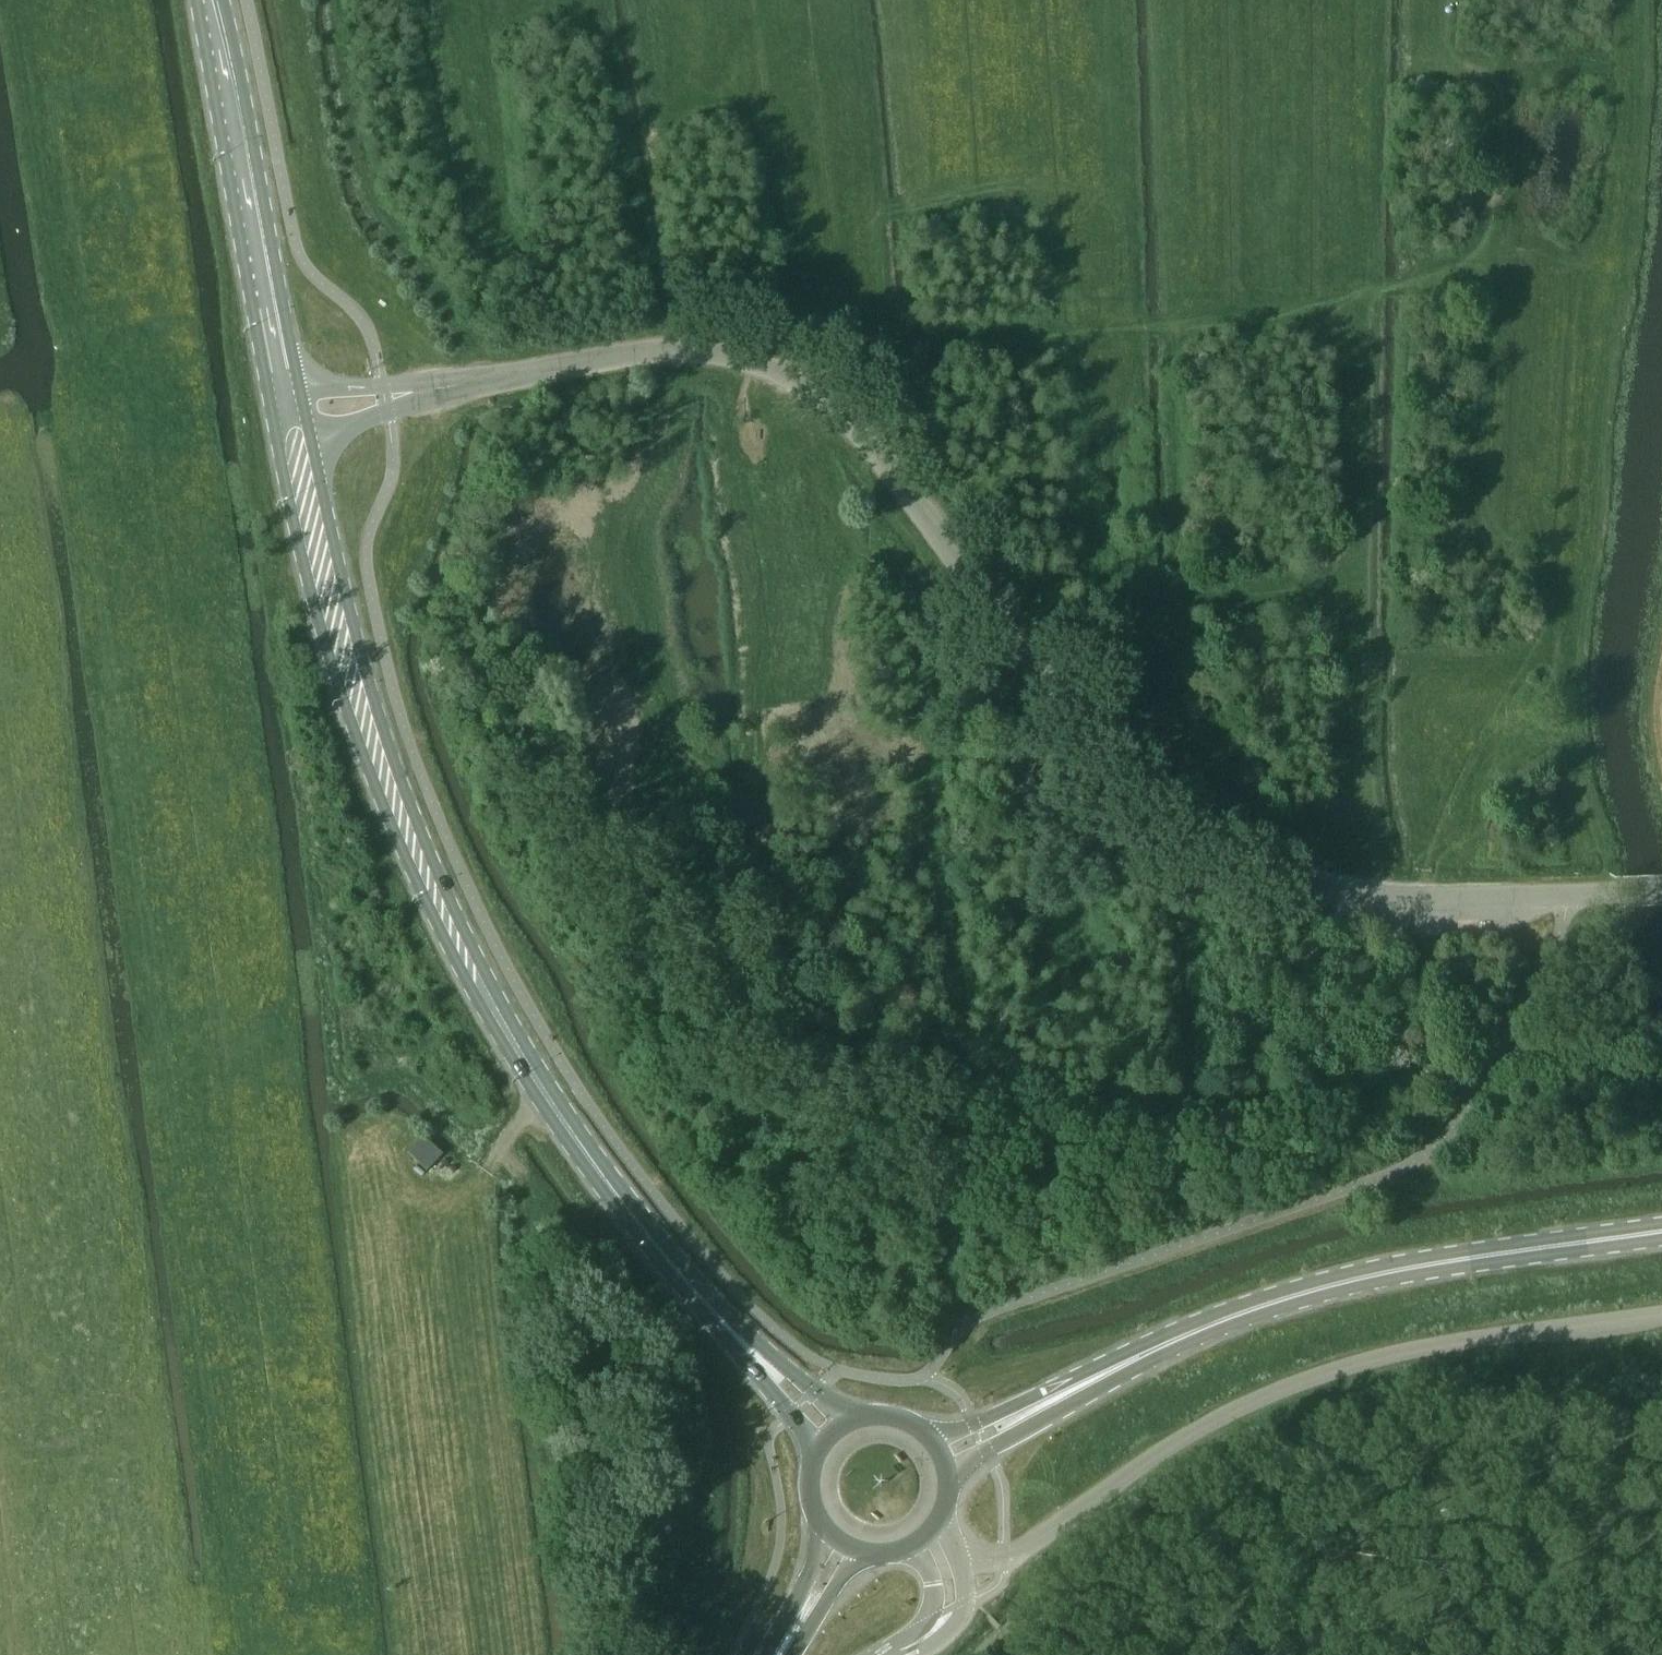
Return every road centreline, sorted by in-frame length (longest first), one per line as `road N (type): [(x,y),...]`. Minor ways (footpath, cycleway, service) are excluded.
road 1 (unclassified): [(385,398),(633,354),(715,356),(775,371),(831,405),(883,461),(1119,768),(1180,820),(1300,882),(1380,895),(1661,890)]
road 2 (secondary): [(748,1346),(537,1096),(471,987),(346,690),(291,430)]
road 3 (primary): [(1032,1409),(1263,1306),(1370,1277),(1661,1232)]
road 4 (secondary): [(284,395),(206,0)]
road 5 (secondary): [(849,1423),(748,1346)]
road 6 (secondary): [(748,1346),(770,1392),(819,1449)]

